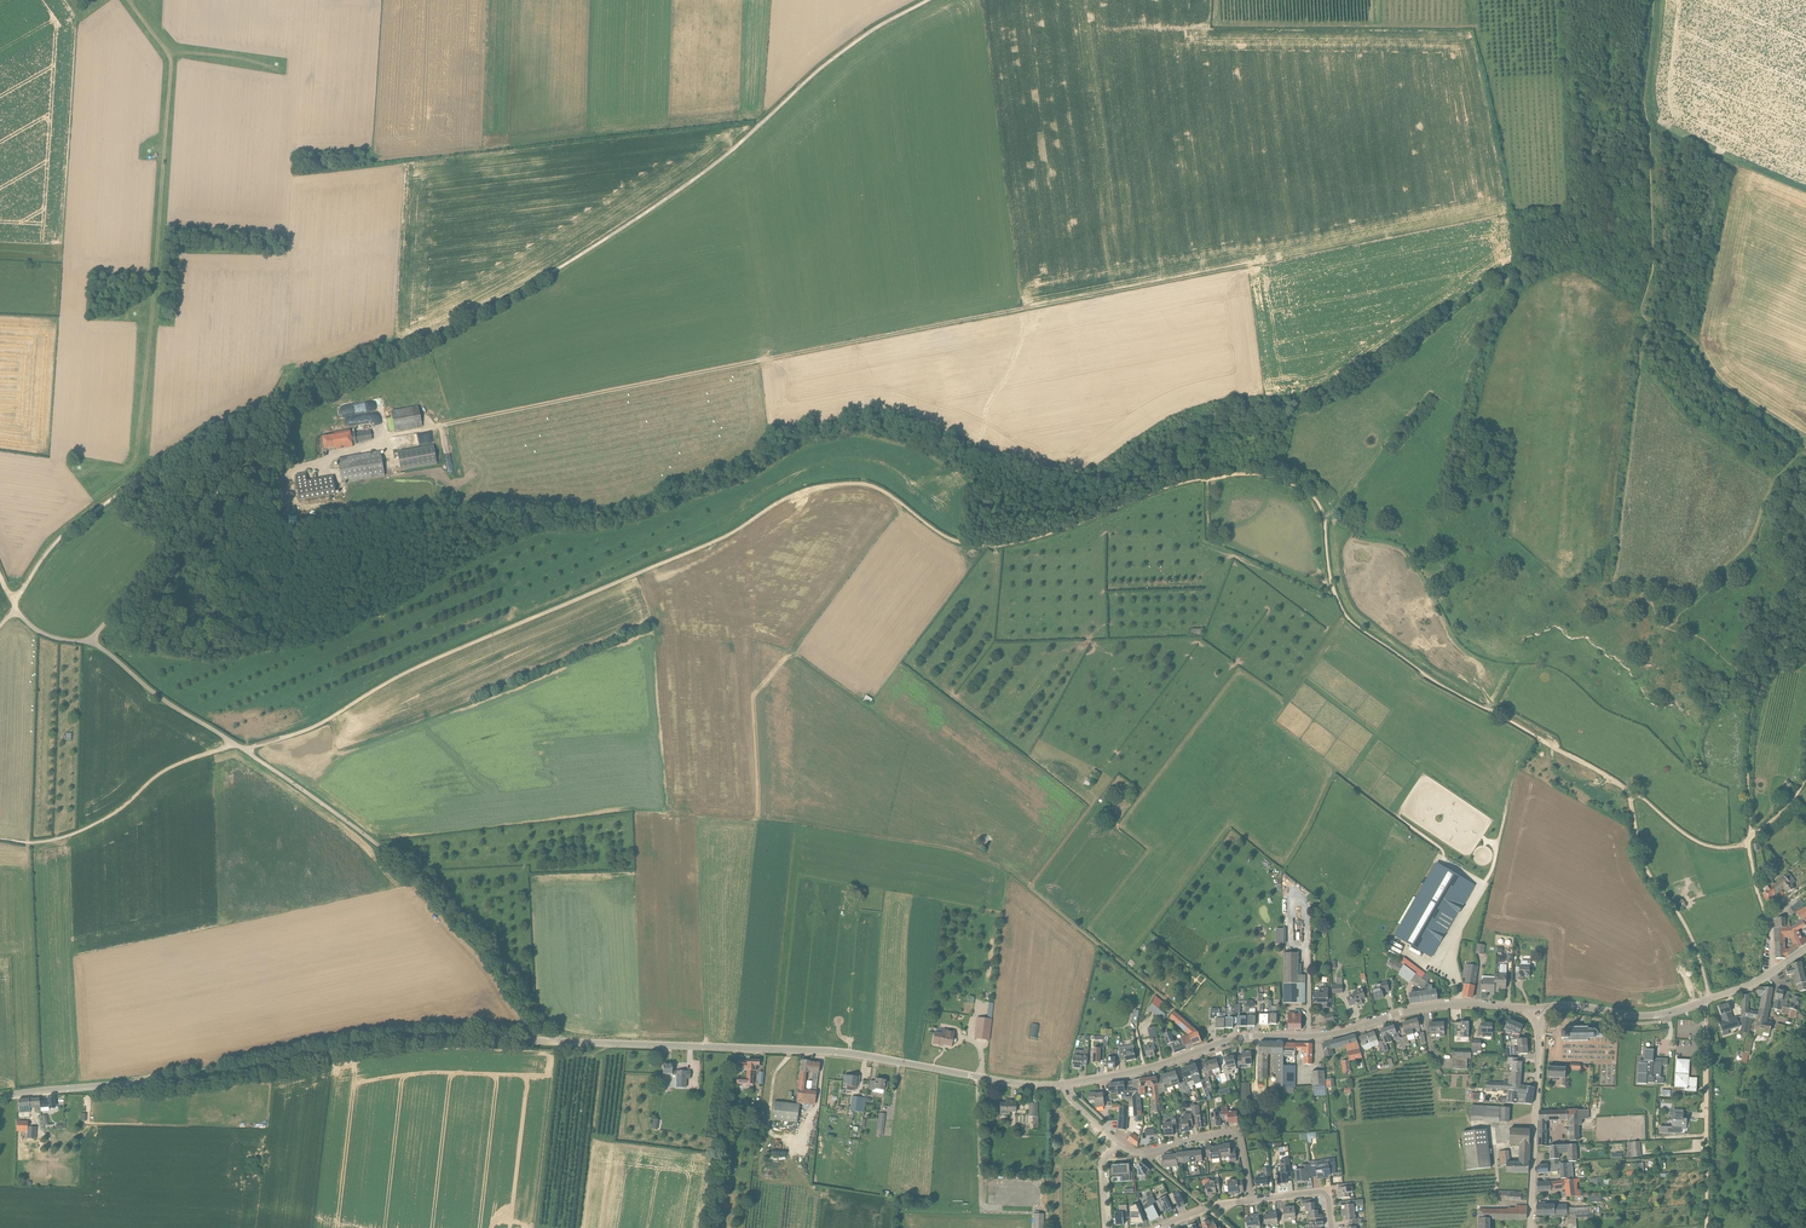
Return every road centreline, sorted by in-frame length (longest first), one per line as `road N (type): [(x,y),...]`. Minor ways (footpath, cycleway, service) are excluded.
road 1 (track): [(1630,793),(1441,686),(1356,626),(1333,588),(1315,500),(1288,483),(1245,474),(1181,483),(1048,534),(990,546),(948,538),(873,486),(809,489),(724,537),(399,676),(307,730),(243,749)]
road 2 (unclassified): [(928,0),(856,41),(724,157),(578,256),(447,331),(252,416),(149,473),(64,534),(11,600)]
road 3 (track): [(1246,264),(437,426)]
road 4 (unclassified): [(563,1042),(418,877),(156,695),(101,648),(35,629),(11,600)]
road 5 (tertiary): [(0,1097),(199,1077),(412,1038),(563,1042)]
road 6 (track): [(126,0),(168,56),(149,359),(136,459),(122,468),(79,465)]
road 7 (track): [(1805,448),(1720,383),(1690,337),(1642,314),(1653,262),(1644,100),(1654,0)]
road 8 (tertiary): [(1065,1084),(829,1051),(563,1042)]
road 9 (tertiary): [(1065,1084),(1241,1037),(1327,1035),(1433,1006),(1525,1007)]
road 10 (track): [(236,745),(170,768),(124,807),(74,833),(33,843),(0,839)]
road 11 (track): [(1214,1045),(1031,886)]
road 12 (track): [(1805,620),(1755,688),(1751,837)]
road 13 (track): [(1710,998),(1687,929),(1644,863),(1630,793)]
road 14 (tertiary): [(1531,1227),(1539,1030)]
road 15 (residential): [(1252,1200),(1233,1133),(1137,1153),(1118,1144)]
road 16 (tertiary): [(1702,1001),(1646,1016),(1547,1007)]
road 17 (unclassified): [(1702,1001),(1707,1137)]
road 18 (track): [(1748,843),(1700,843),(1630,793)]

